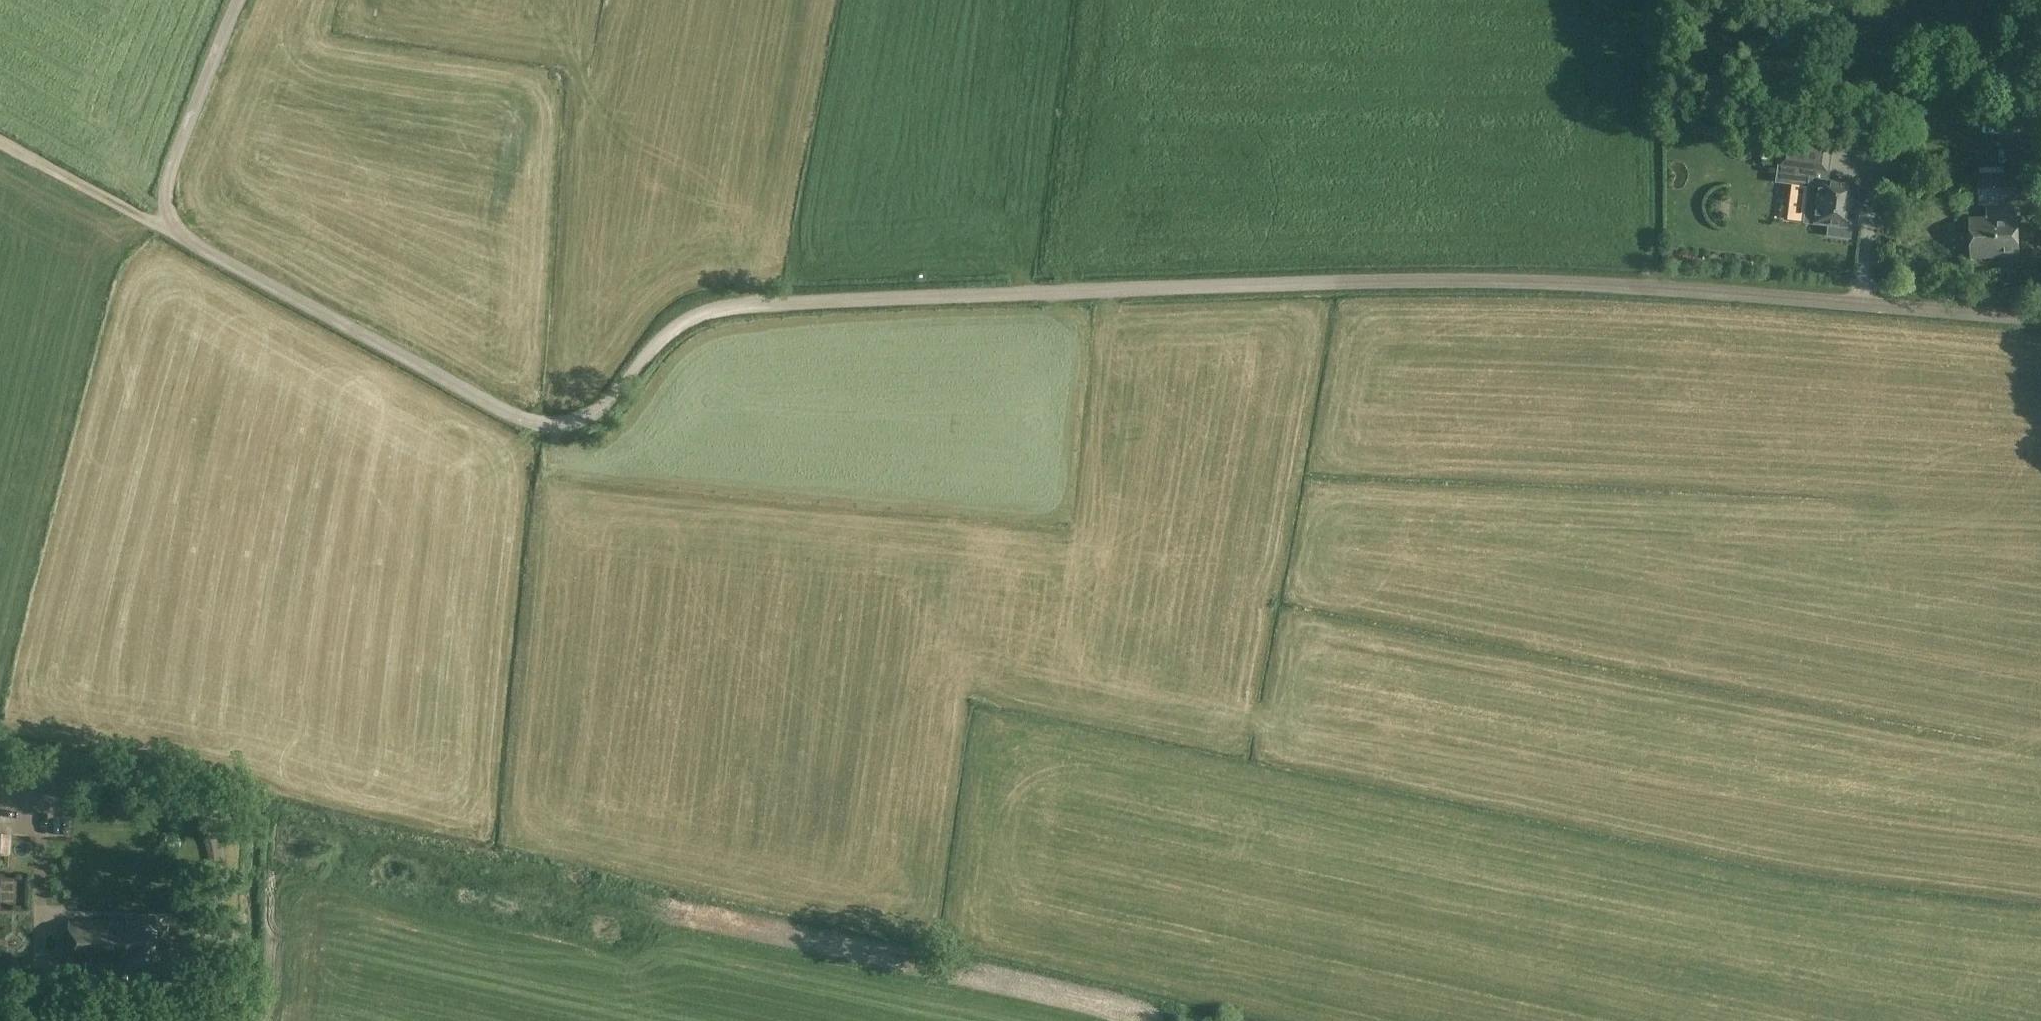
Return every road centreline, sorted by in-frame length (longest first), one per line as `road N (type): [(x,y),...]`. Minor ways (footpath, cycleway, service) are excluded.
road 1 (unclassified): [(2040,313),(1451,284),(730,309),(662,345),(611,402),(555,429),(490,405),(177,230),(167,205),(170,186),(240,0)]
road 2 (track): [(177,230),(0,142)]

